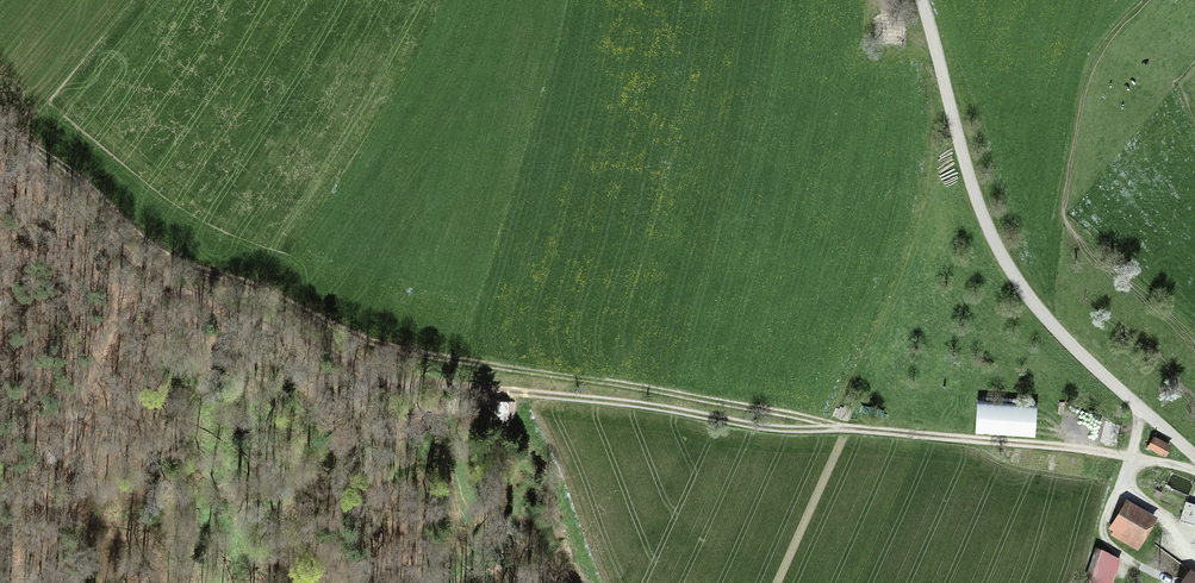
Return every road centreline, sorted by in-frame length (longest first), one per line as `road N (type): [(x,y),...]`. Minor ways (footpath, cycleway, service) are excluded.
road 1 (track): [(833,429),(782,413),(383,347),(164,254),(5,135)]
road 2 (track): [(833,429),(779,430),(410,382),(171,287)]
road 3 (unclassified): [(922,0),(970,178),(1004,259),(1056,329),(1194,455)]
road 4 (track): [(1194,468),(833,429)]
road 5 (track): [(91,405),(108,401),(143,347),(168,332),(272,350),(352,388),(395,379)]
road 6 (track): [(352,388),(371,535),(468,543),(437,582)]
road 7 (track): [(0,443),(36,459),(59,448),(99,391),(122,324),(171,287)]
road 8 (track): [(0,130),(171,287)]
road 9 (track): [(339,582),(291,538),(259,526),(229,530),(148,582)]

